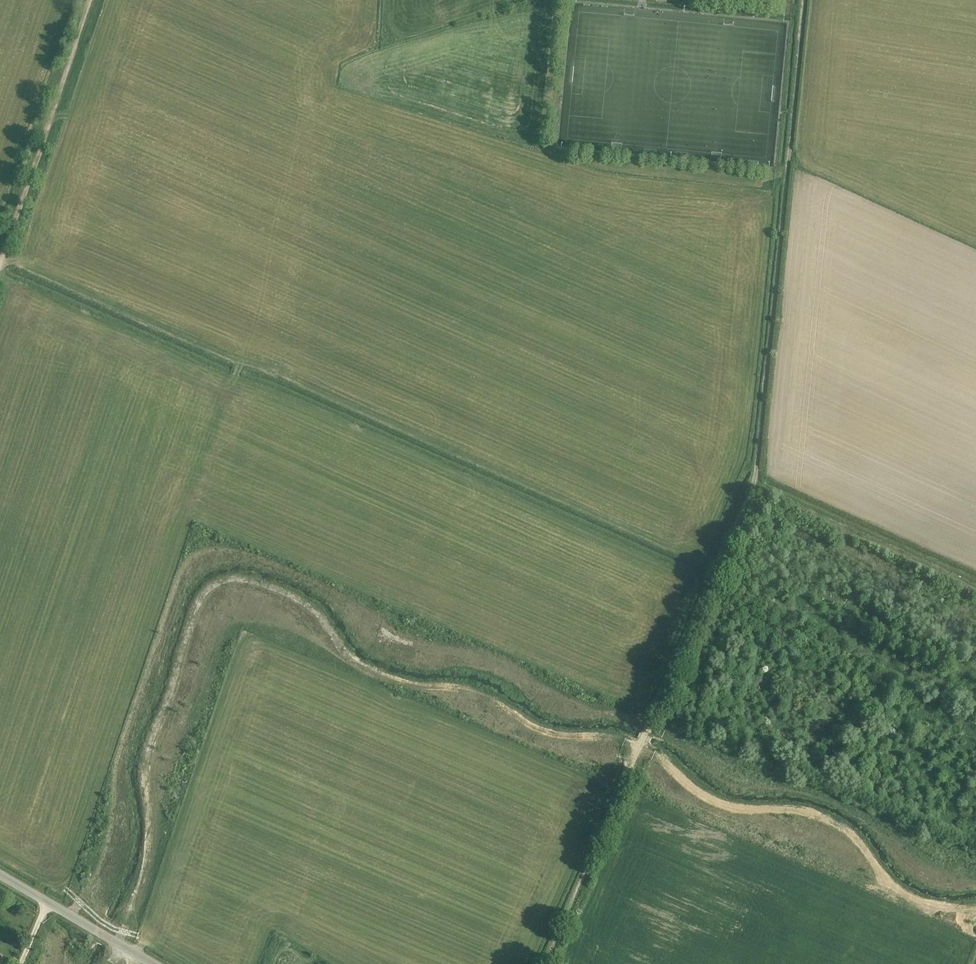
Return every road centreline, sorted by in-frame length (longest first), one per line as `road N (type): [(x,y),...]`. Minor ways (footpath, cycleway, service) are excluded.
road 1 (track): [(85,0),(0,254)]
road 2 (unclassified): [(155,963),(0,874)]

